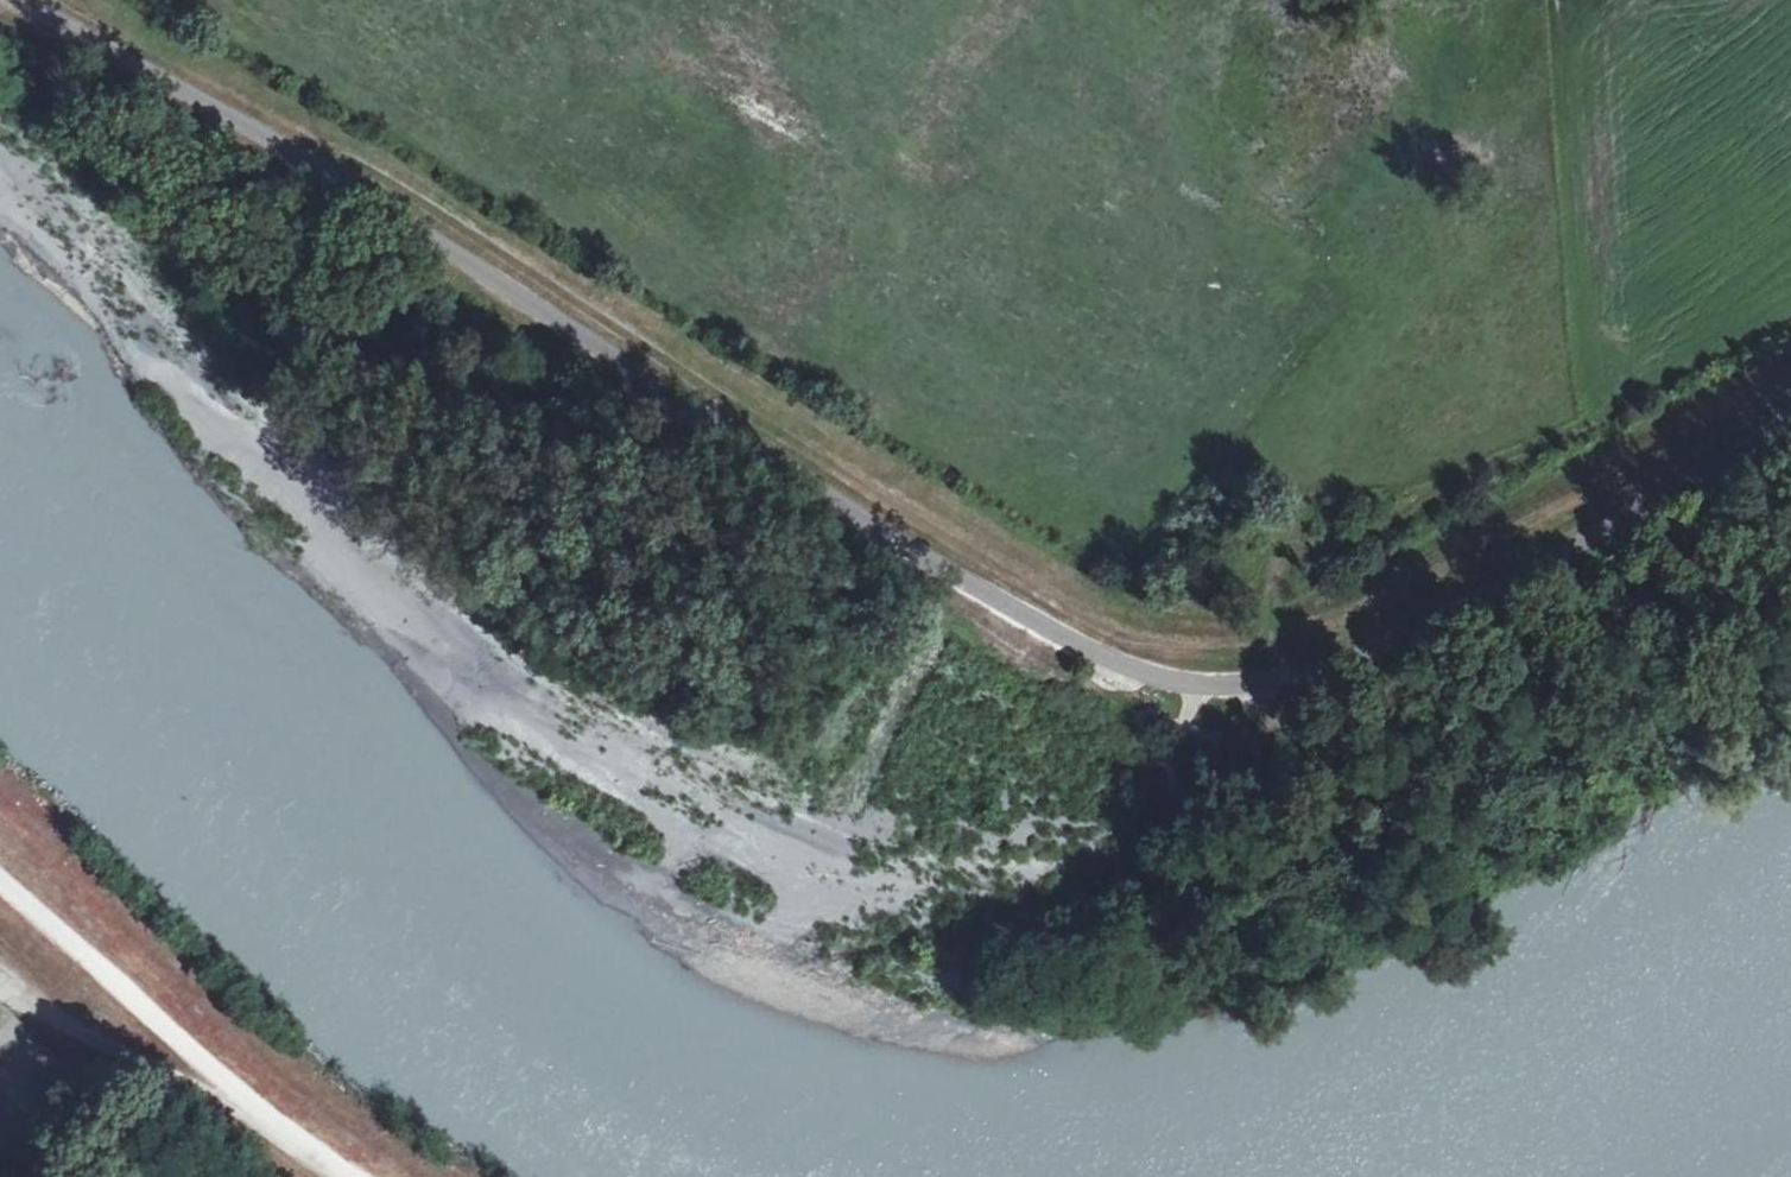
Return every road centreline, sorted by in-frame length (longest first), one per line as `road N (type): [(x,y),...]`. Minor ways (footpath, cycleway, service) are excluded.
road 1 (track): [(0,864),(244,1108),(342,1176)]

